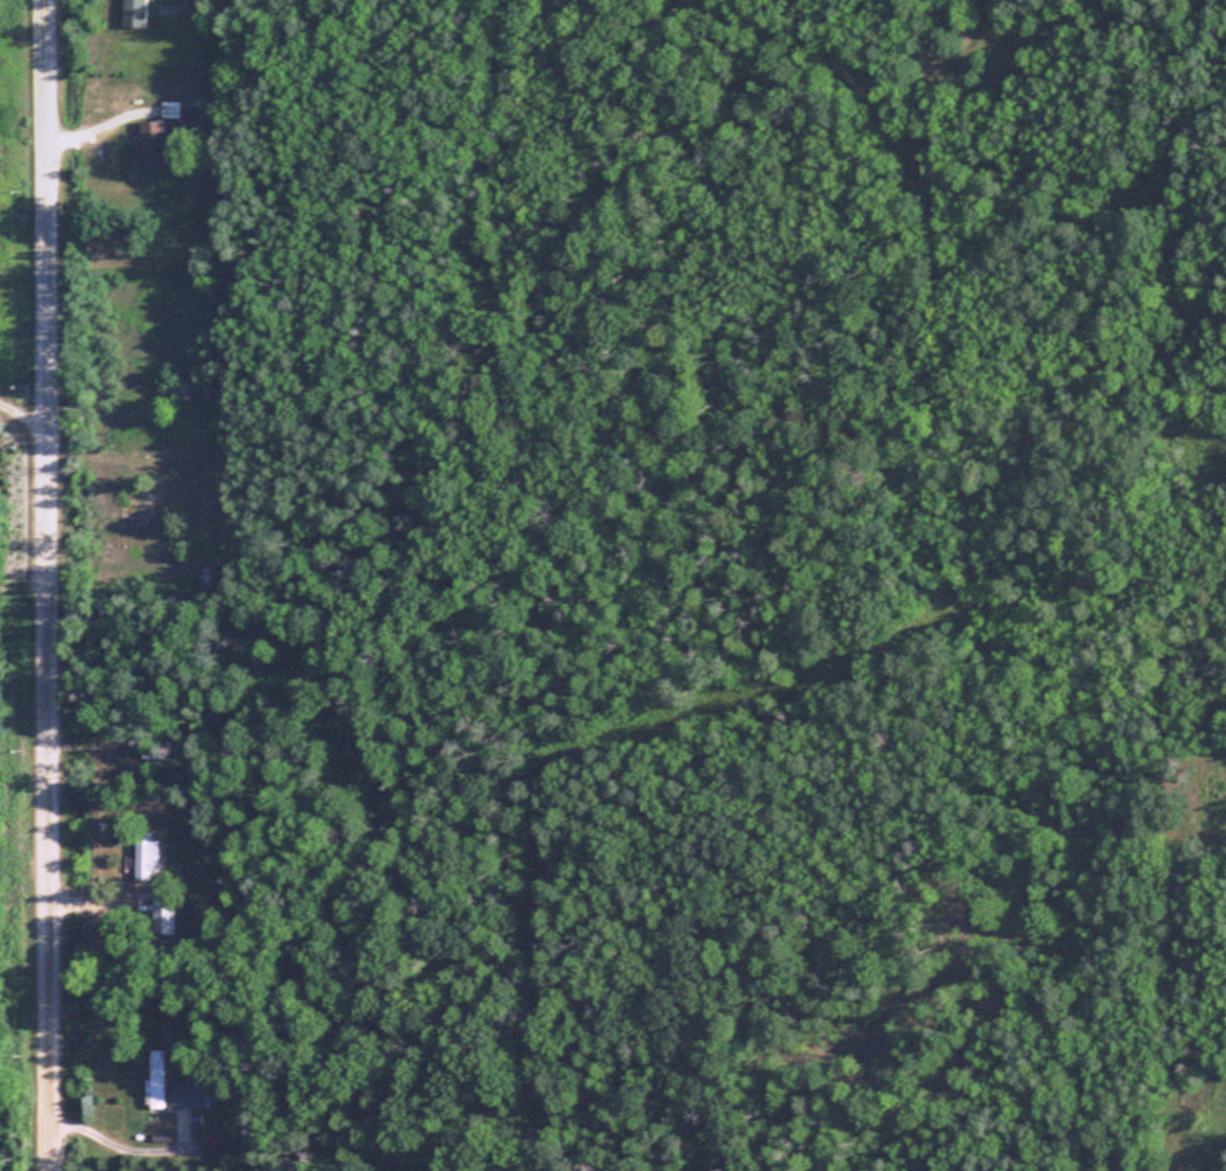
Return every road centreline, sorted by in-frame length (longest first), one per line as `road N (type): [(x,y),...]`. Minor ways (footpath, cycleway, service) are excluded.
road 1 (residential): [(52,1170),(47,0)]

